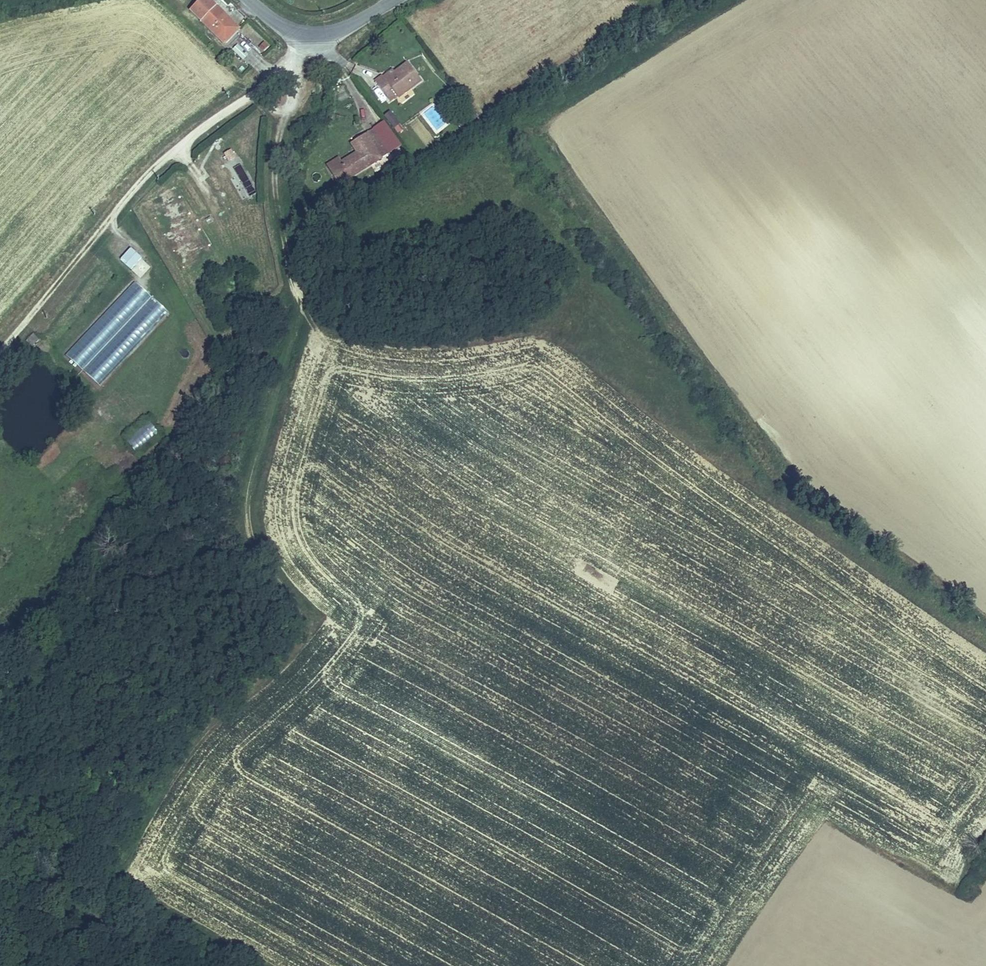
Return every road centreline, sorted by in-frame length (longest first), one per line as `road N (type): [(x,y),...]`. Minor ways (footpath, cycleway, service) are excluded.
road 1 (track): [(290,69),(273,207),(306,328),(263,481),(270,546),(315,598)]
road 2 (track): [(306,33),(290,69),(165,155),(0,350)]
road 3 (tertiary): [(394,0),(321,33),(290,28),(251,0)]

